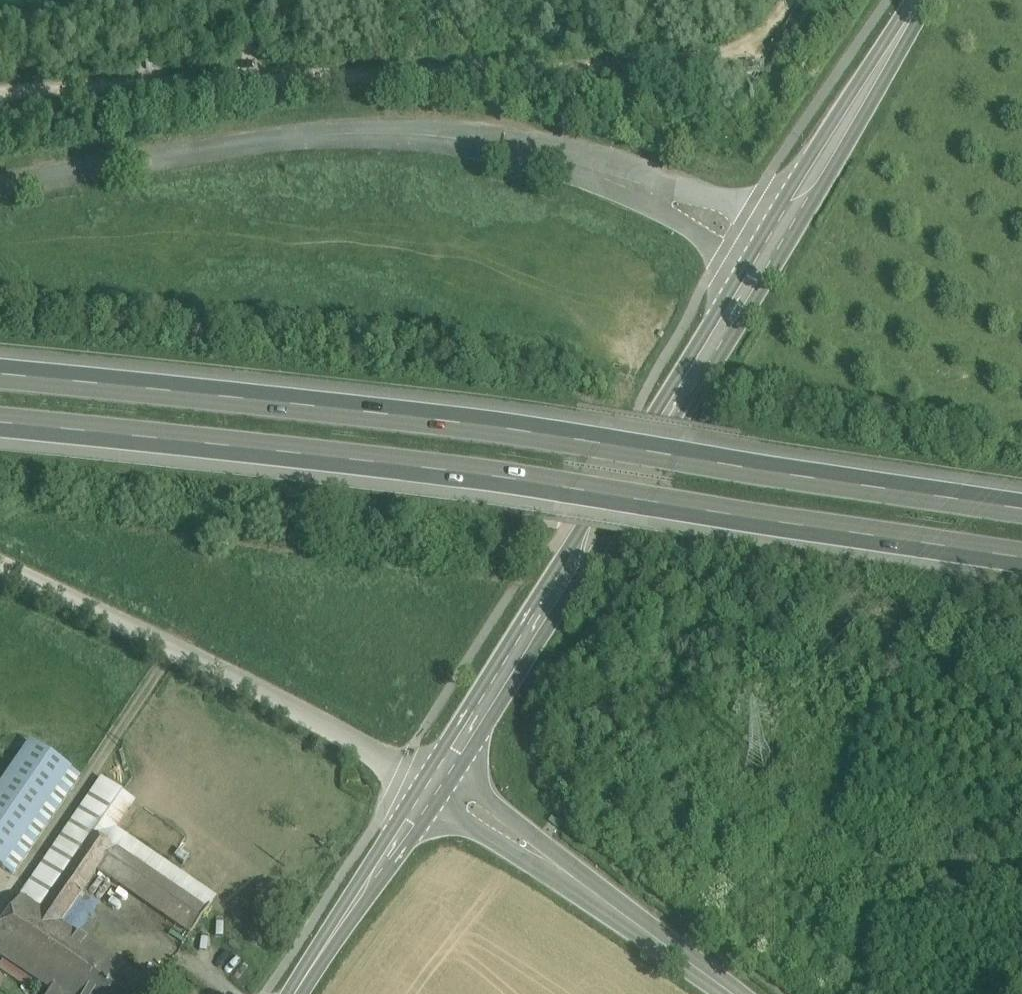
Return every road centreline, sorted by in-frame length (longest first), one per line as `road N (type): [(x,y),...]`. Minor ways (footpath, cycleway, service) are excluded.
road 1 (motorway): [(0,431),(640,507),(1021,572)]
road 2 (motorway): [(1021,516),(607,450),(0,381)]
road 3 (secondary): [(436,785),(920,0)]
road 4 (track): [(436,785),(0,558)]
road 5 (tertiary): [(733,993),(436,785)]
road 6 (secondary): [(296,993),(436,785)]

